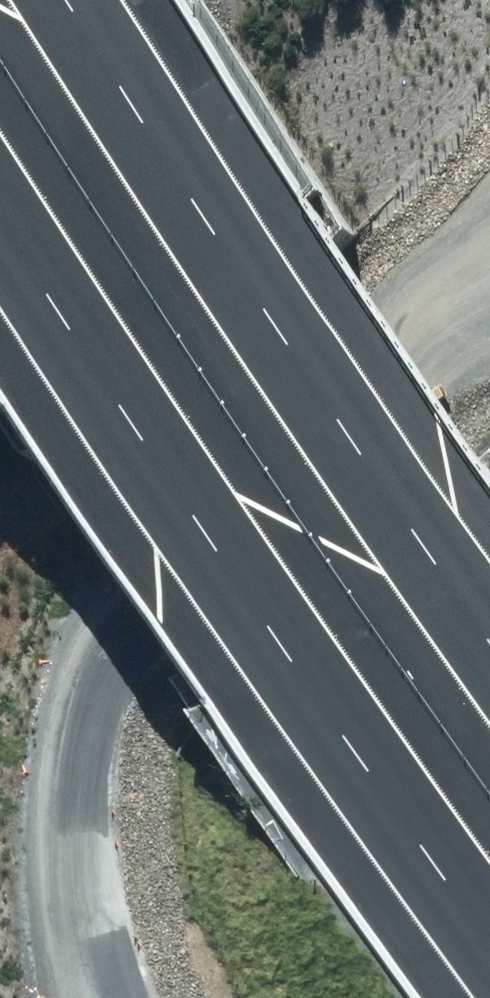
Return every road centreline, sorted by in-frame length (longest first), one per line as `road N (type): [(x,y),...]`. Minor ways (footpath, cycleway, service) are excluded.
road 1 (track): [(489,278),(439,317),(108,664),(69,853),(112,997)]
road 2 (motorway): [(489,937),(263,630),(0,210)]
road 3 (motorway): [(95,0),(264,266),(489,596)]

